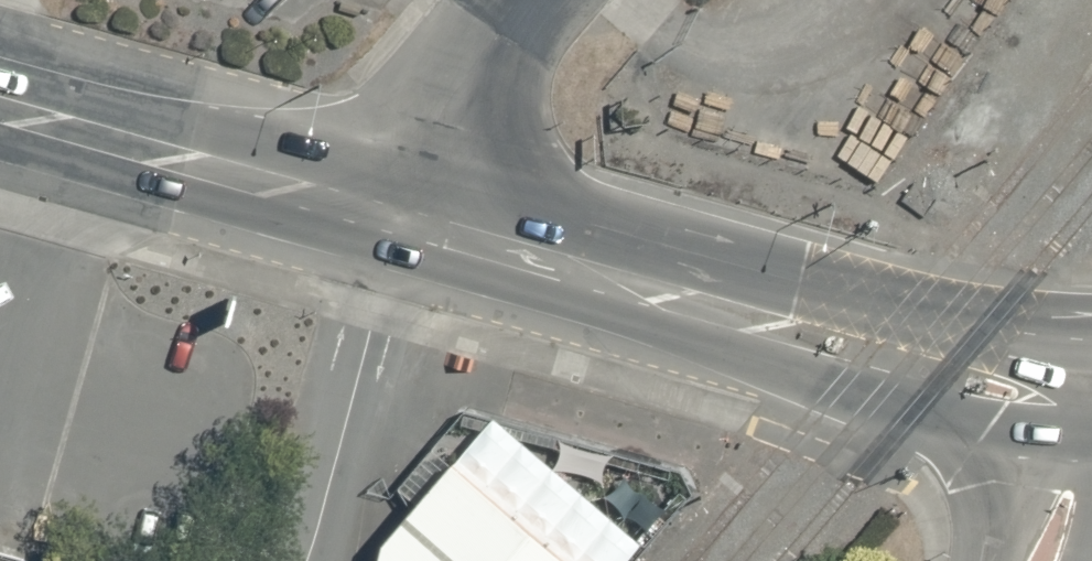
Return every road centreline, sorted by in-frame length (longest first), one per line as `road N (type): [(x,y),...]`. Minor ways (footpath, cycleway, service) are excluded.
road 1 (trunk): [(402,226),(944,376),(1091,396)]
road 2 (trunk): [(0,113),(402,226)]
road 3 (unclassified): [(402,226),(432,131),(527,0)]
road 4 (unclassified): [(1091,452),(1035,560)]

